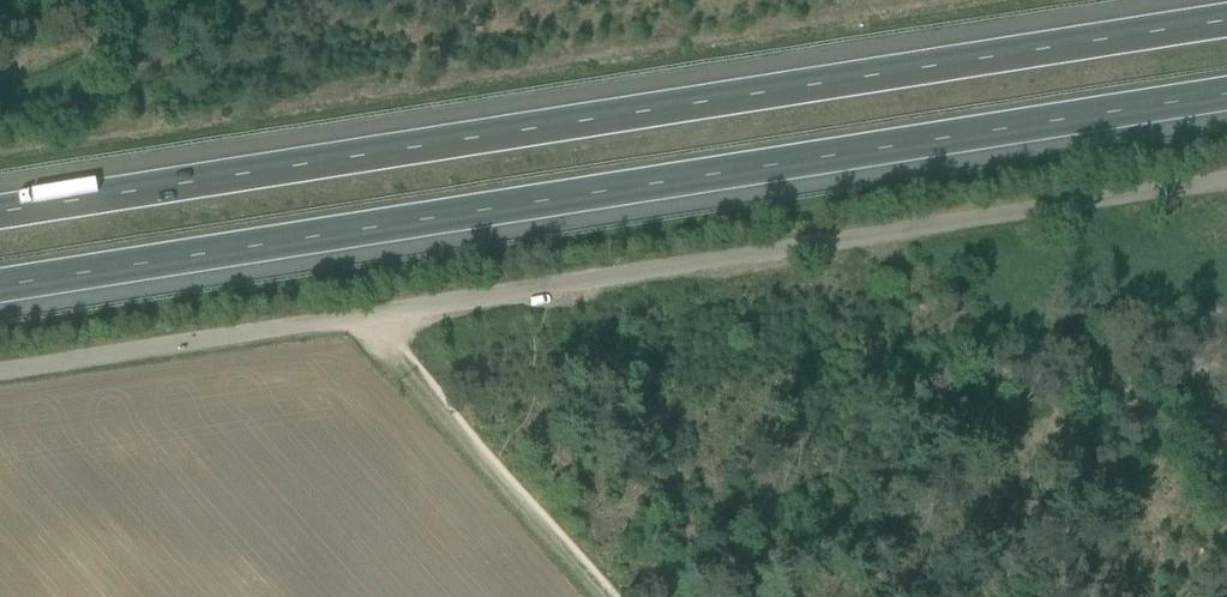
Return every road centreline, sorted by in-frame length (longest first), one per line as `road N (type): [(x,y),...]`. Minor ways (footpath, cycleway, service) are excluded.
road 1 (unclassified): [(0,372),(1226,177)]
road 2 (motorway): [(1226,20),(0,212)]
road 3 (motorway): [(0,286),(1226,94)]
road 4 (track): [(600,596),(384,352),(365,315)]

